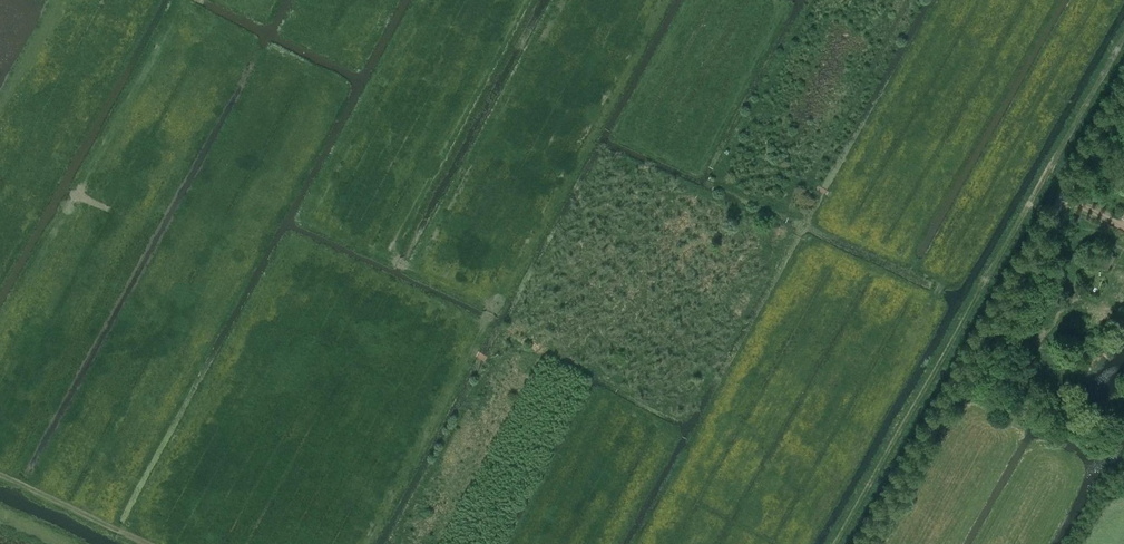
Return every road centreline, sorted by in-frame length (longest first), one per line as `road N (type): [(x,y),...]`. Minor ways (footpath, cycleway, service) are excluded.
road 1 (track): [(837,543),(1123,41)]
road 2 (unclassified): [(866,543),(1063,199)]

